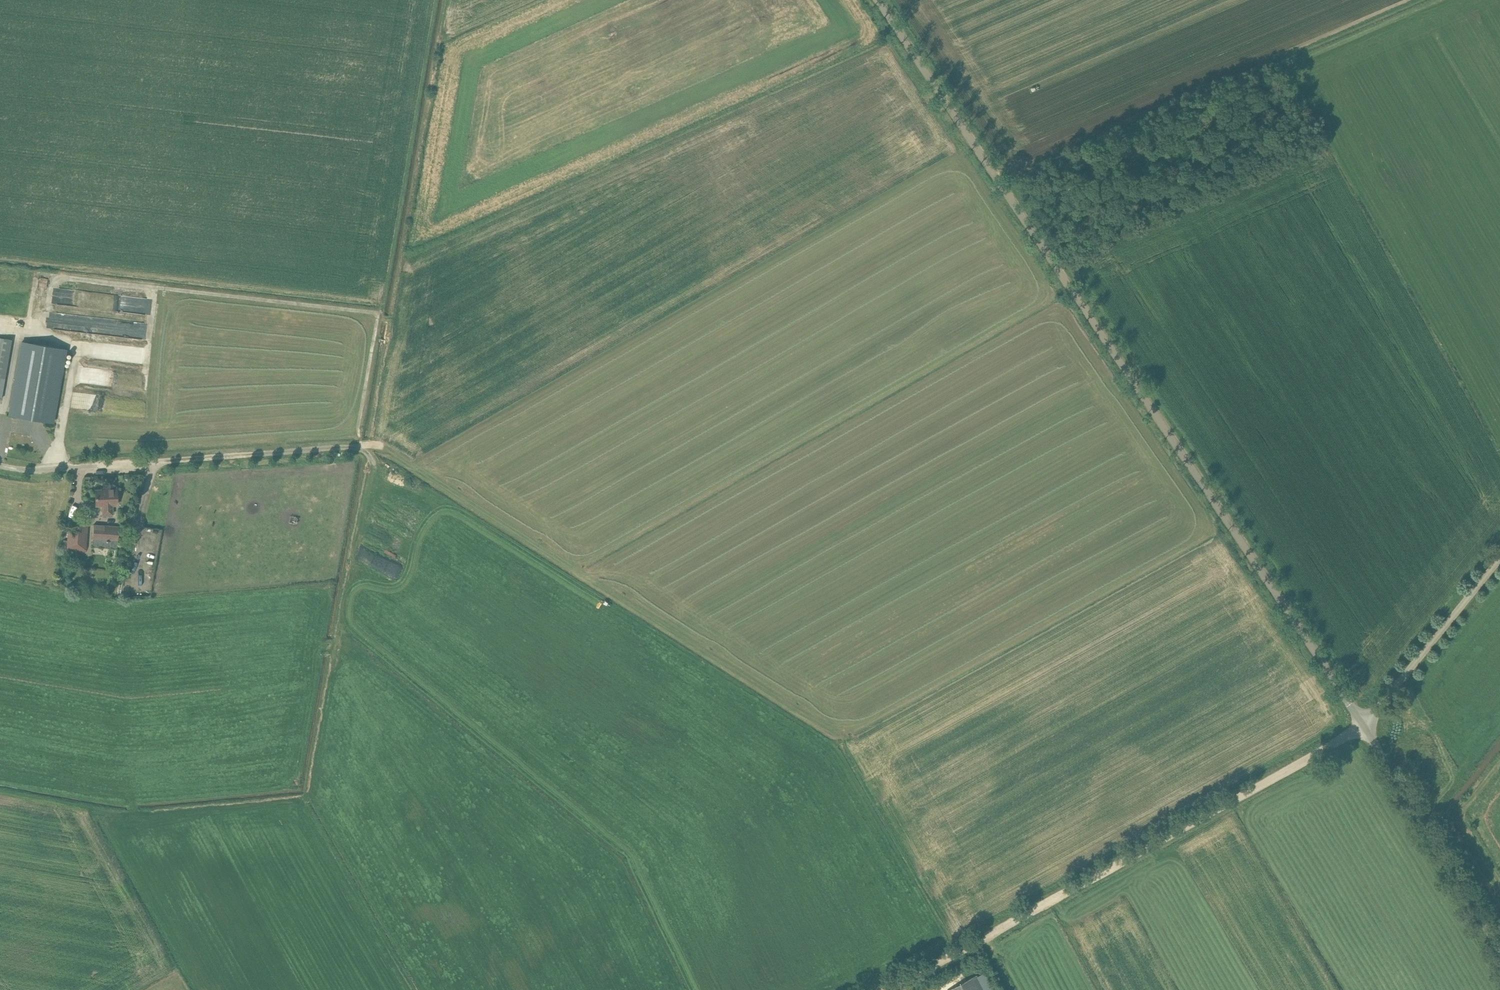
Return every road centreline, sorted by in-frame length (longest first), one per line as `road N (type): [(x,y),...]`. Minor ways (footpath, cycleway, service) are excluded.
road 1 (unclassified): [(1364,725),(878,0)]
road 2 (track): [(901,981),(1364,725)]
road 3 (unclassified): [(380,445),(97,467),(0,465)]
road 4 (unclassified): [(1499,951),(1364,725)]
road 5 (unclassified): [(1364,725),(1499,559)]

